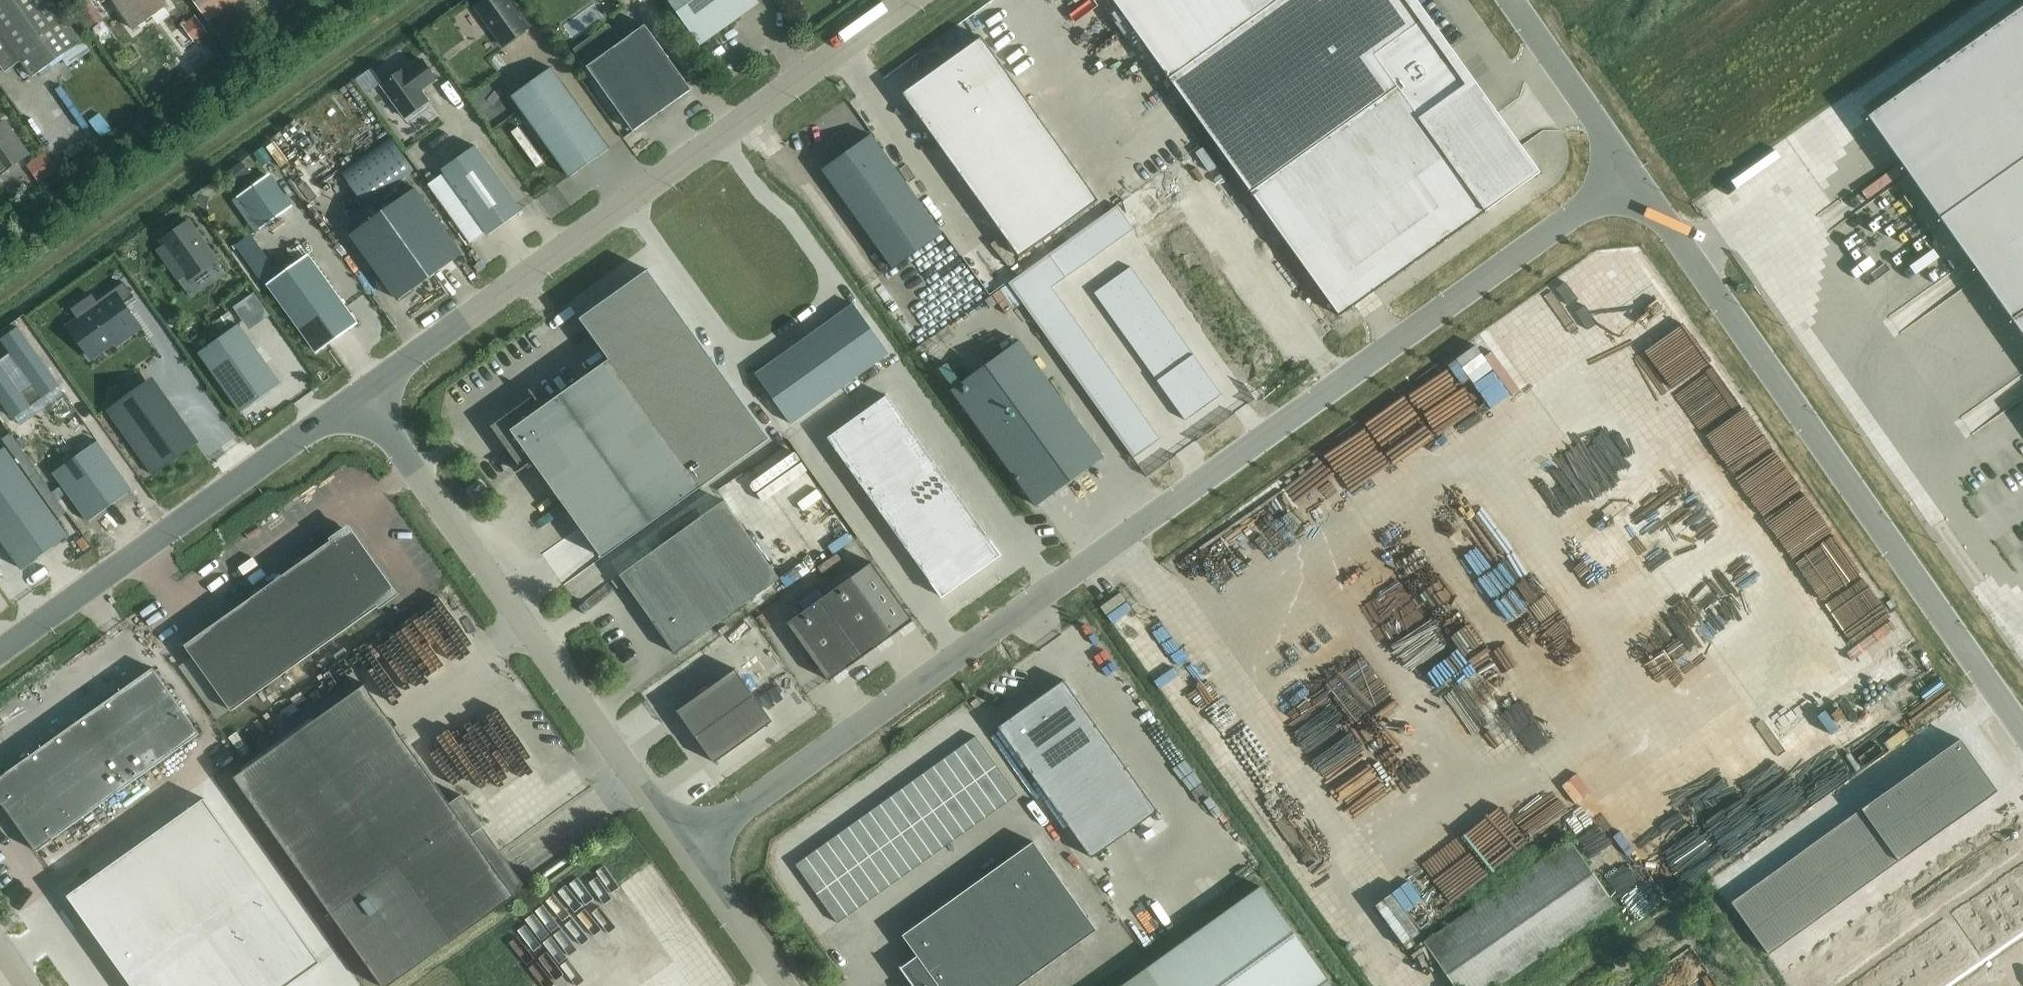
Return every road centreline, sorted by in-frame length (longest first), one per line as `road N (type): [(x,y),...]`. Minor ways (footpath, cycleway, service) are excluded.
road 1 (unclassified): [(690,848),(1632,171)]
road 2 (unclassified): [(2022,733),(1632,171)]
road 3 (unclassified): [(360,400),(909,0)]
road 4 (unclassified): [(690,848),(360,400)]
road 5 (unclassified): [(0,653),(360,400)]
road 6 (unclassified): [(1632,171),(1513,0)]
road 7 (unclassified): [(788,985),(690,848)]

